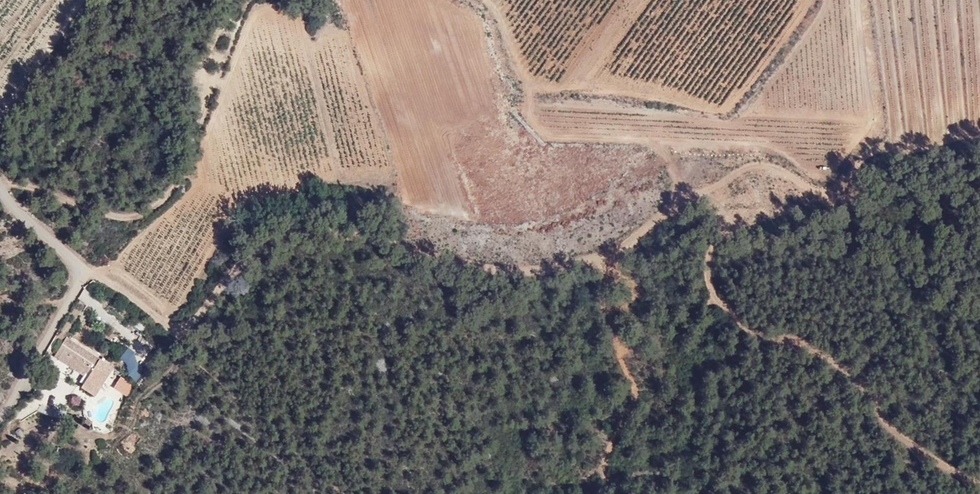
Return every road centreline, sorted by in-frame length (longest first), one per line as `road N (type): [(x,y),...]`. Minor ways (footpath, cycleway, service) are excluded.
road 1 (track): [(979,125),(892,134),(864,183),(834,194),(762,160),(676,198),(642,231),(640,245),(599,252),(525,256),(308,220),(252,254),(190,324),(168,326),(112,283),(83,273)]
road 2 (track): [(979,489),(877,424),(865,390),(823,351),(750,331),(717,304),(709,271),(725,216),(702,187)]
road 3 (track): [(676,198),(652,124),(547,117),(488,0)]
road 4 (tertiary): [(0,410),(83,273),(0,187)]
road 5 (track): [(0,183),(121,216),(145,211),(196,170)]

